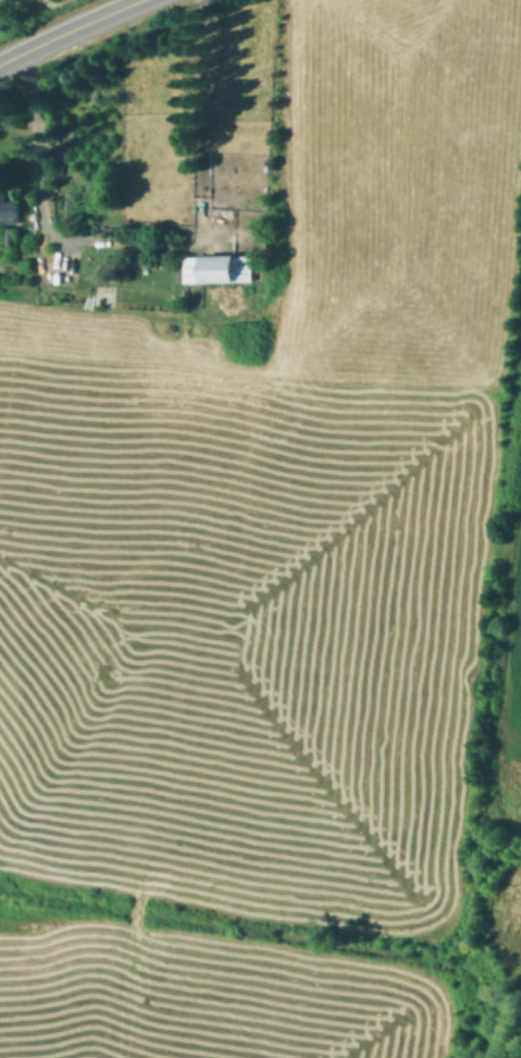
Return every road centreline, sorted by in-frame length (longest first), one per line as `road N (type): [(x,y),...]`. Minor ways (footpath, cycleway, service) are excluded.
road 1 (primary): [(146,0),(0,67)]

